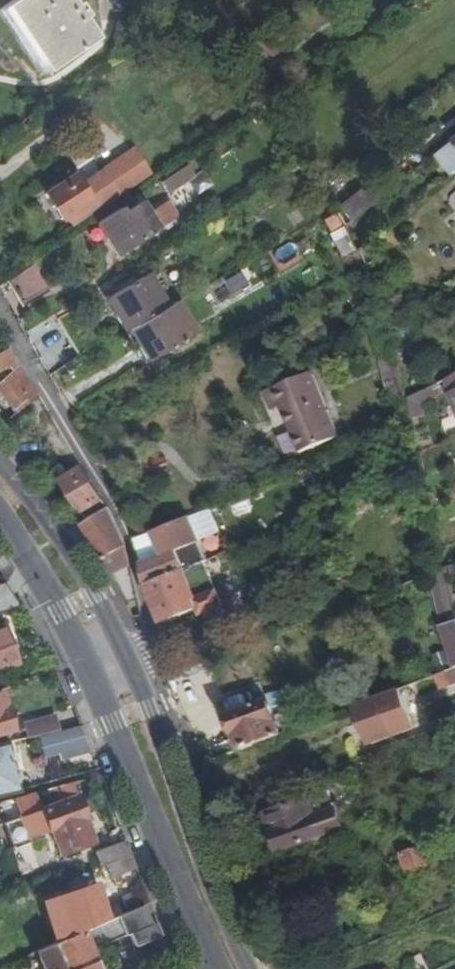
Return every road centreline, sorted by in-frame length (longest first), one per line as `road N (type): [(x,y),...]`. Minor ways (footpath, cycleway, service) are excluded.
road 1 (residential): [(125,656),(142,646),(148,626),(133,544),(0,315)]
road 2 (primary): [(251,968),(125,656)]
road 3 (primary): [(89,671),(217,968)]
road 4 (primary): [(125,656),(93,593),(0,461)]
road 5 (primary): [(0,518),(89,671)]

